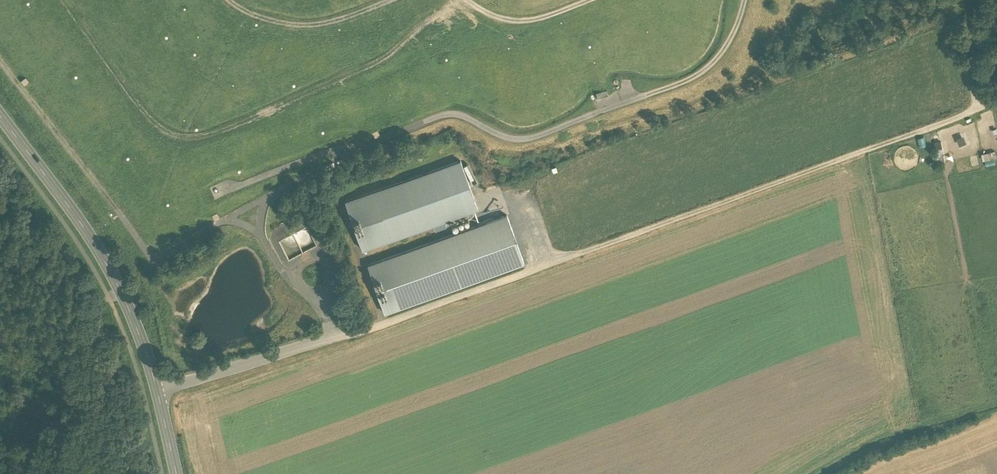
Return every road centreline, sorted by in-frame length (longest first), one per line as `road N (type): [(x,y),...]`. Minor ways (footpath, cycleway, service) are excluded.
road 1 (track): [(743,0),(729,38),(700,71),(526,138),(443,113),(154,260),(0,60)]
road 2 (track): [(65,0),(145,109),(190,133),(213,133),(387,51),(454,0)]
road 3 (track): [(561,261),(979,109)]
road 4 (secondary): [(177,473),(126,301),(41,156),(0,104)]
road 5 (track): [(237,0),(300,21),(373,0)]
road 6 (track): [(972,0),(950,24),(979,109)]

